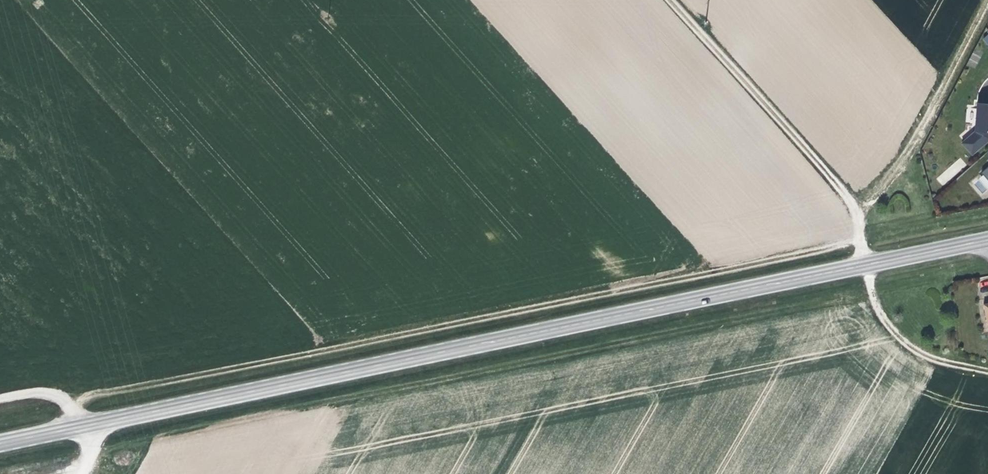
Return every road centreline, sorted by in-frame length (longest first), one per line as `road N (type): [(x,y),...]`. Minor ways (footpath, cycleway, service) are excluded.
road 1 (track): [(71,406),(87,396),(987,213)]
road 2 (primary): [(89,426),(982,239)]
road 3 (track): [(987,370),(920,356),(882,325),(846,195),(669,0)]
road 4 (track): [(846,195),(894,157),(985,0)]

